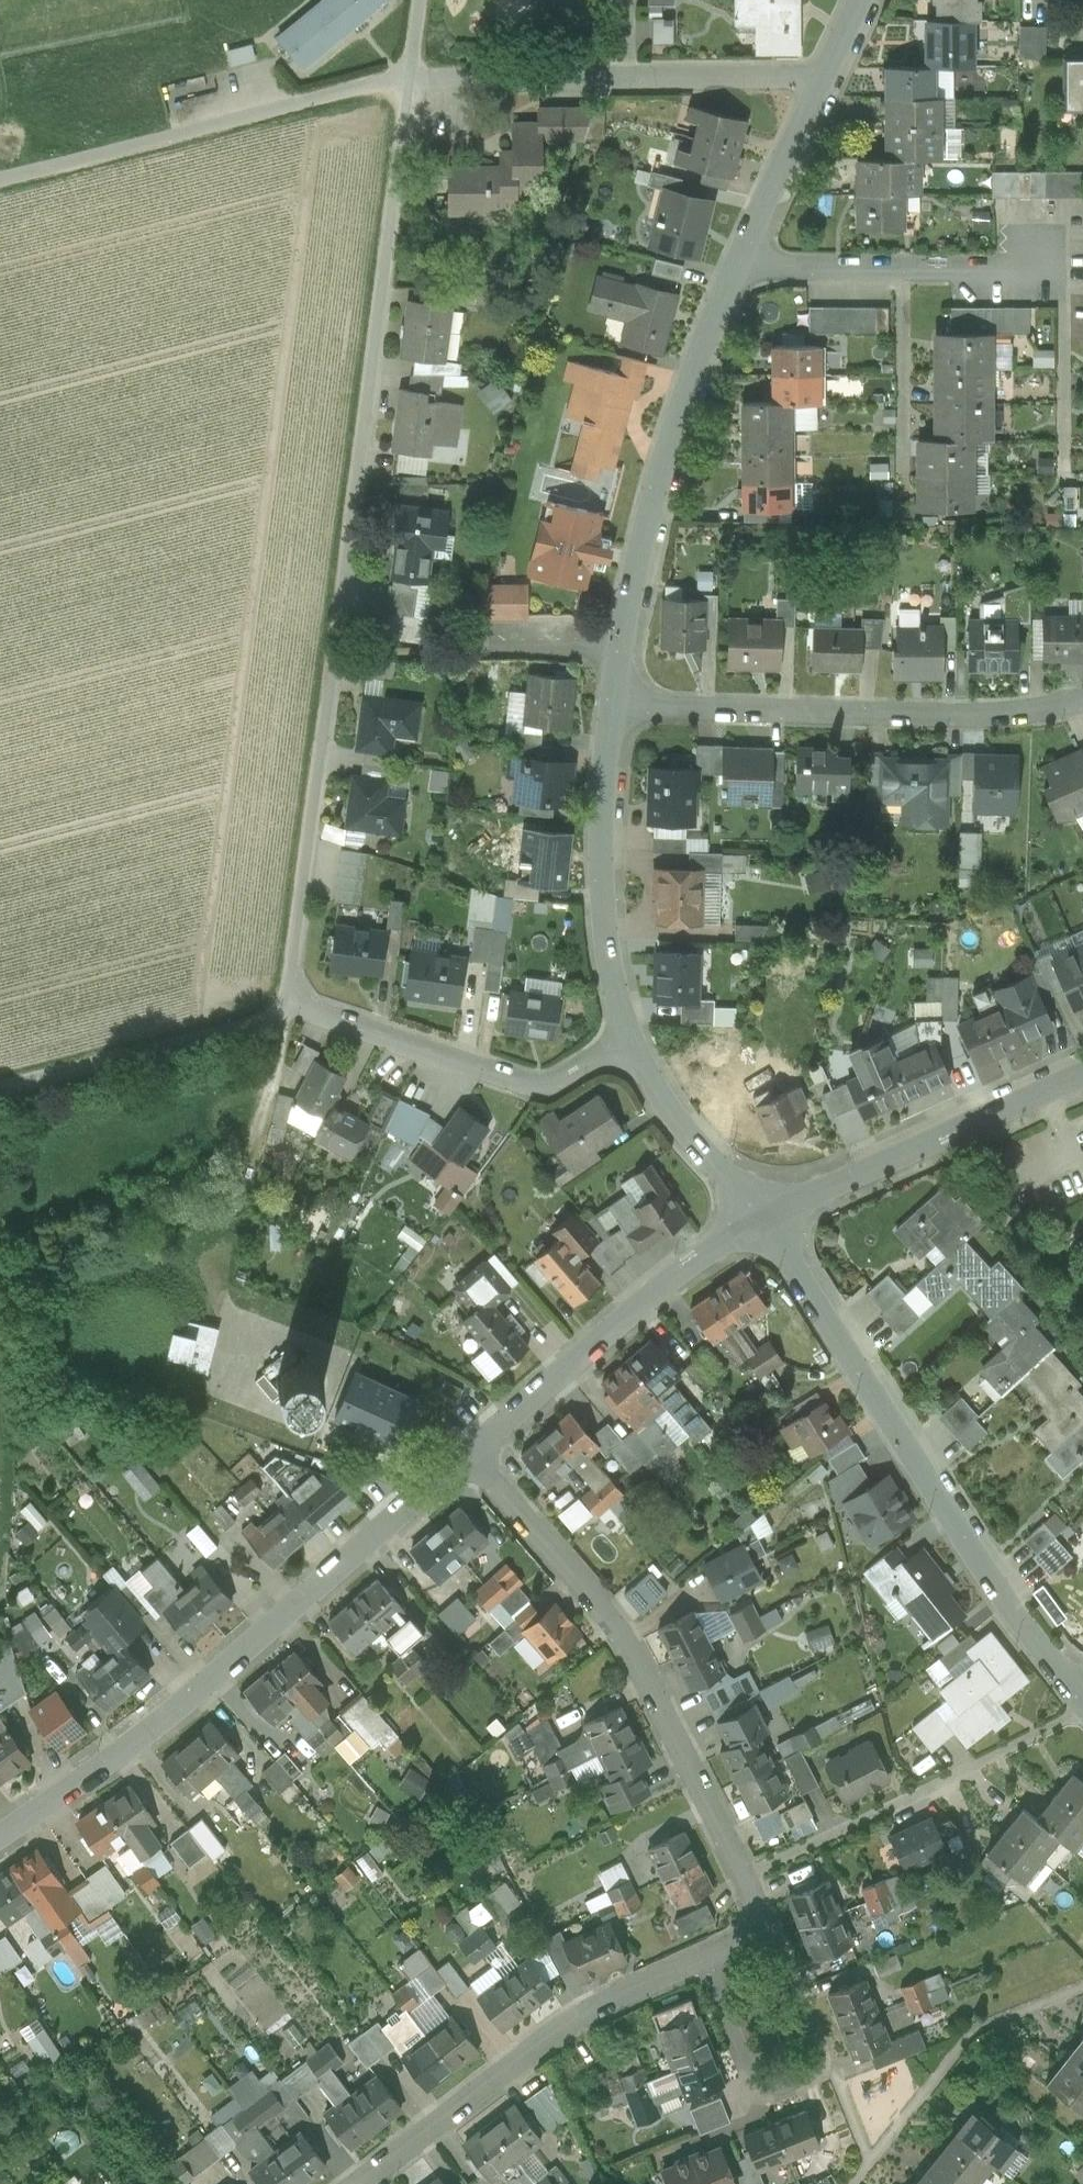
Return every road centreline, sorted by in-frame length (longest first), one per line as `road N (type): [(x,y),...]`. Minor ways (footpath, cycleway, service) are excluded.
road 1 (track): [(420,0),(289,1005)]
road 2 (residential): [(611,707),(638,549),(673,436),(827,78)]
road 3 (residential): [(469,1455),(134,1746),(0,1837)]
road 4 (residential): [(1082,1701),(970,1549),(764,1222)]
road 5 (residential): [(766,1929),(617,1627),(469,1455)]
road 6 (residential): [(611,707),(980,720),(1082,701)]
road 7 (unclassified): [(0,180),(411,74)]
road 8 (residential): [(357,2183),(576,2014),(706,1957)]
road 9 (residential): [(827,78),(411,74)]
road 10 (residential): [(764,1222),(666,1280),(469,1455)]
road 11 (residential): [(630,1040),(545,1089),(289,1005)]
road 12 (residential): [(1082,1078),(764,1222)]
road 13 (residential): [(706,1957),(752,2072),(773,2086),(804,2077),(818,2057),(816,2040),(766,1929)]
road 14 (residential): [(630,1040),(611,969),(602,874),(611,707)]
road 15 (track): [(289,1005),(257,1023),(0,1088)]
road 16 (residential): [(764,1222),(668,1104),(630,1040)]

